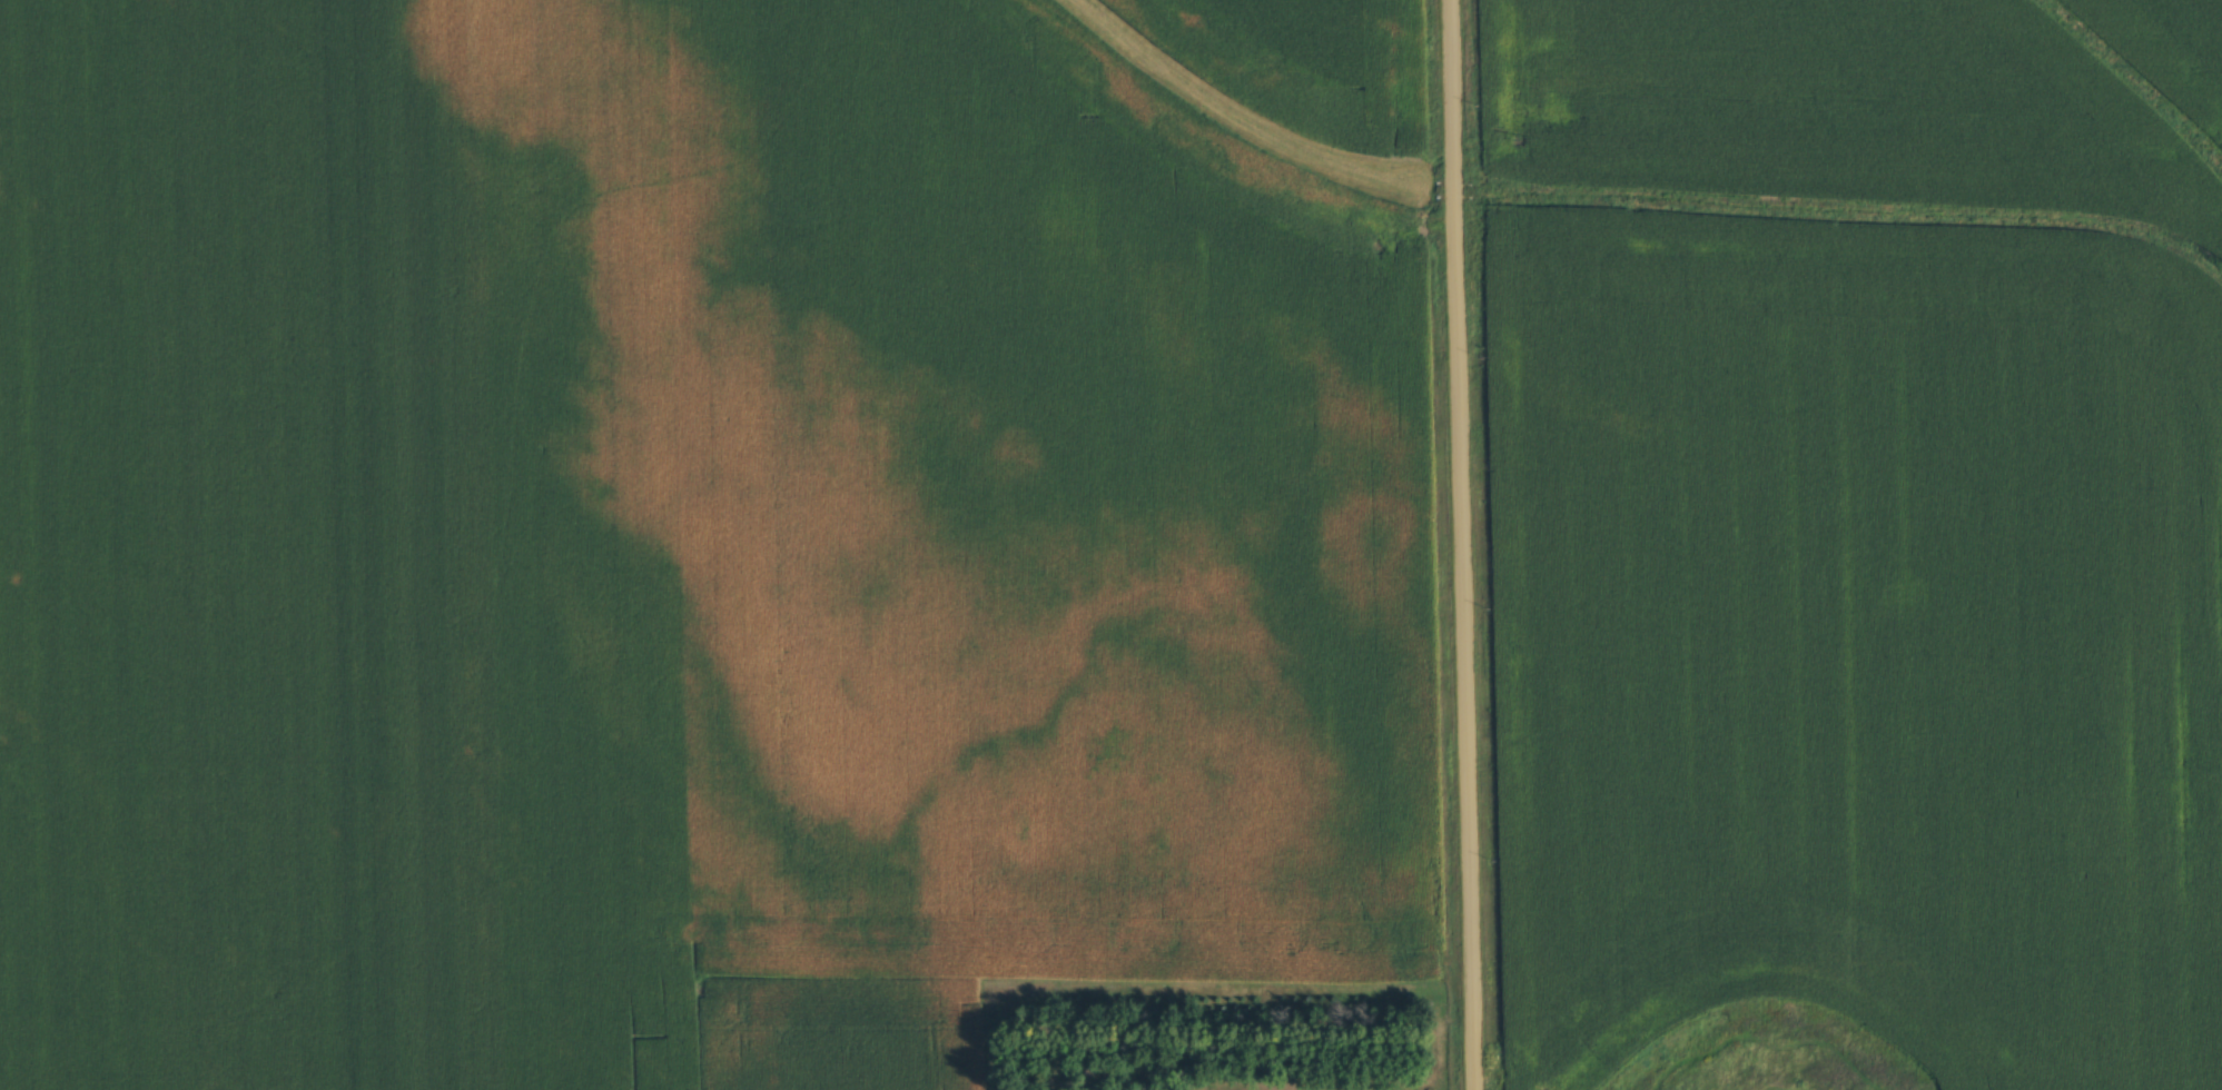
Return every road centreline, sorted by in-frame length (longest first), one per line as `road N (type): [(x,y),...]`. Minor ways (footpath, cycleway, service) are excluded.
road 1 (residential): [(1474,1089),(1449,0)]

